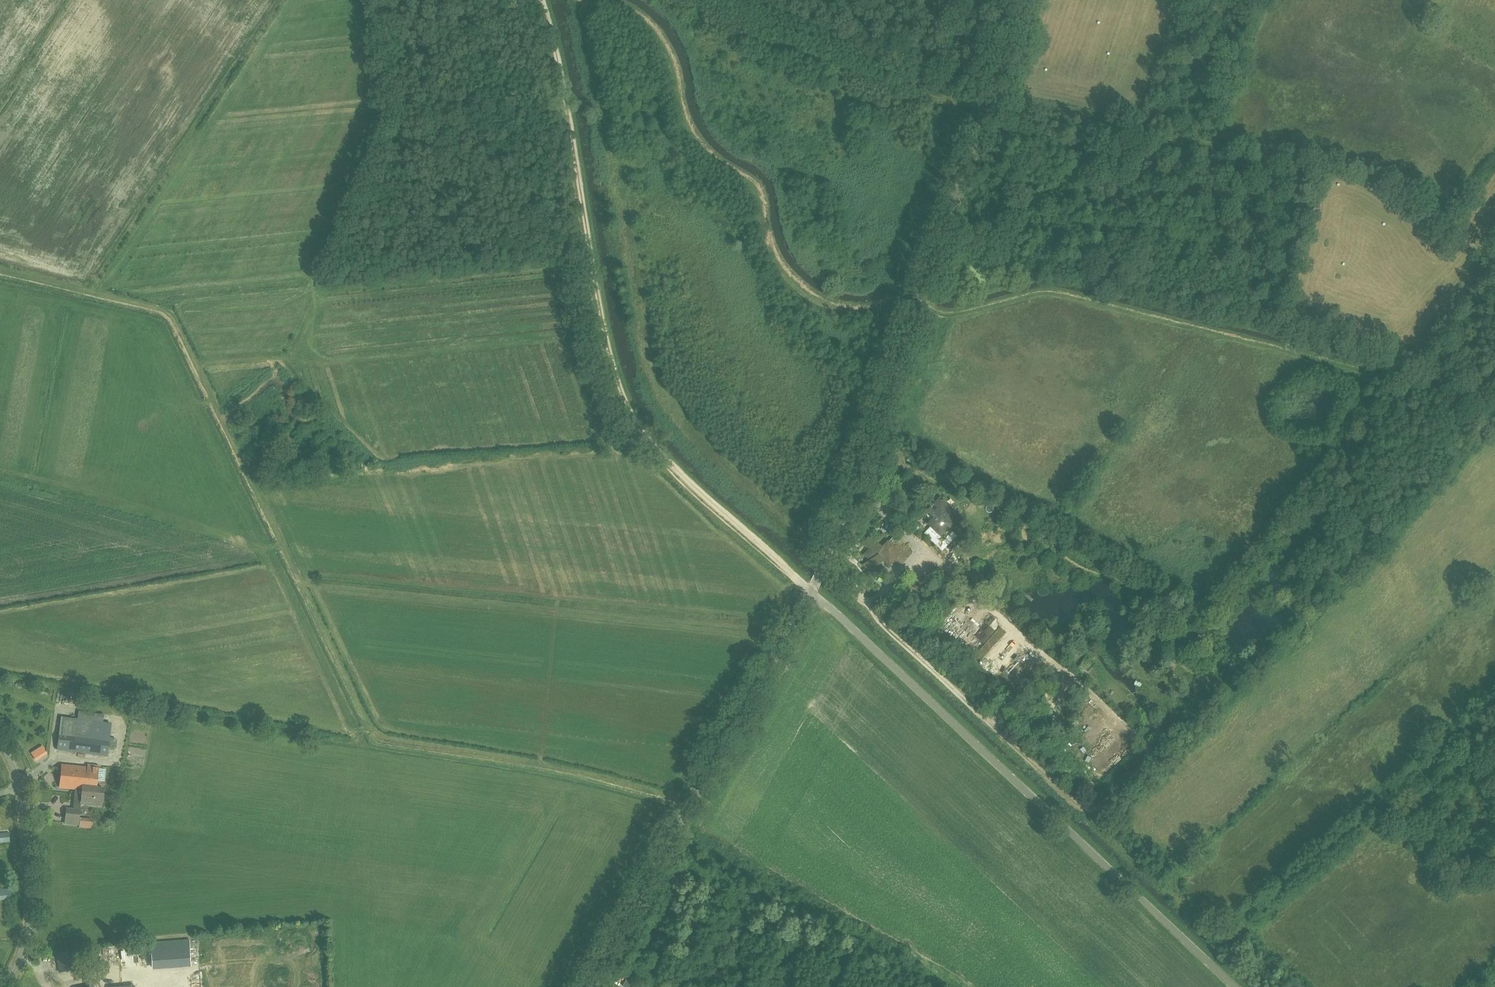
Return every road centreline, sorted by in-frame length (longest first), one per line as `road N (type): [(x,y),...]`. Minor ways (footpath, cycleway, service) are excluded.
road 1 (track): [(811,592),(663,455),(631,407),(600,300),(542,0)]
road 2 (unclassified): [(811,592),(1028,0)]
road 3 (track): [(919,309),(949,311),(1047,290),(1373,367),(1406,367),(1494,276)]
road 4 (unclassified): [(1236,986),(811,592)]
road 5 (unclassified): [(584,986),(811,592)]
road 6 (track): [(822,569),(1077,806),(1097,809),(1145,756)]
road 7 (unclassified): [(4,986),(24,950),(29,888),(21,800),(0,744)]

